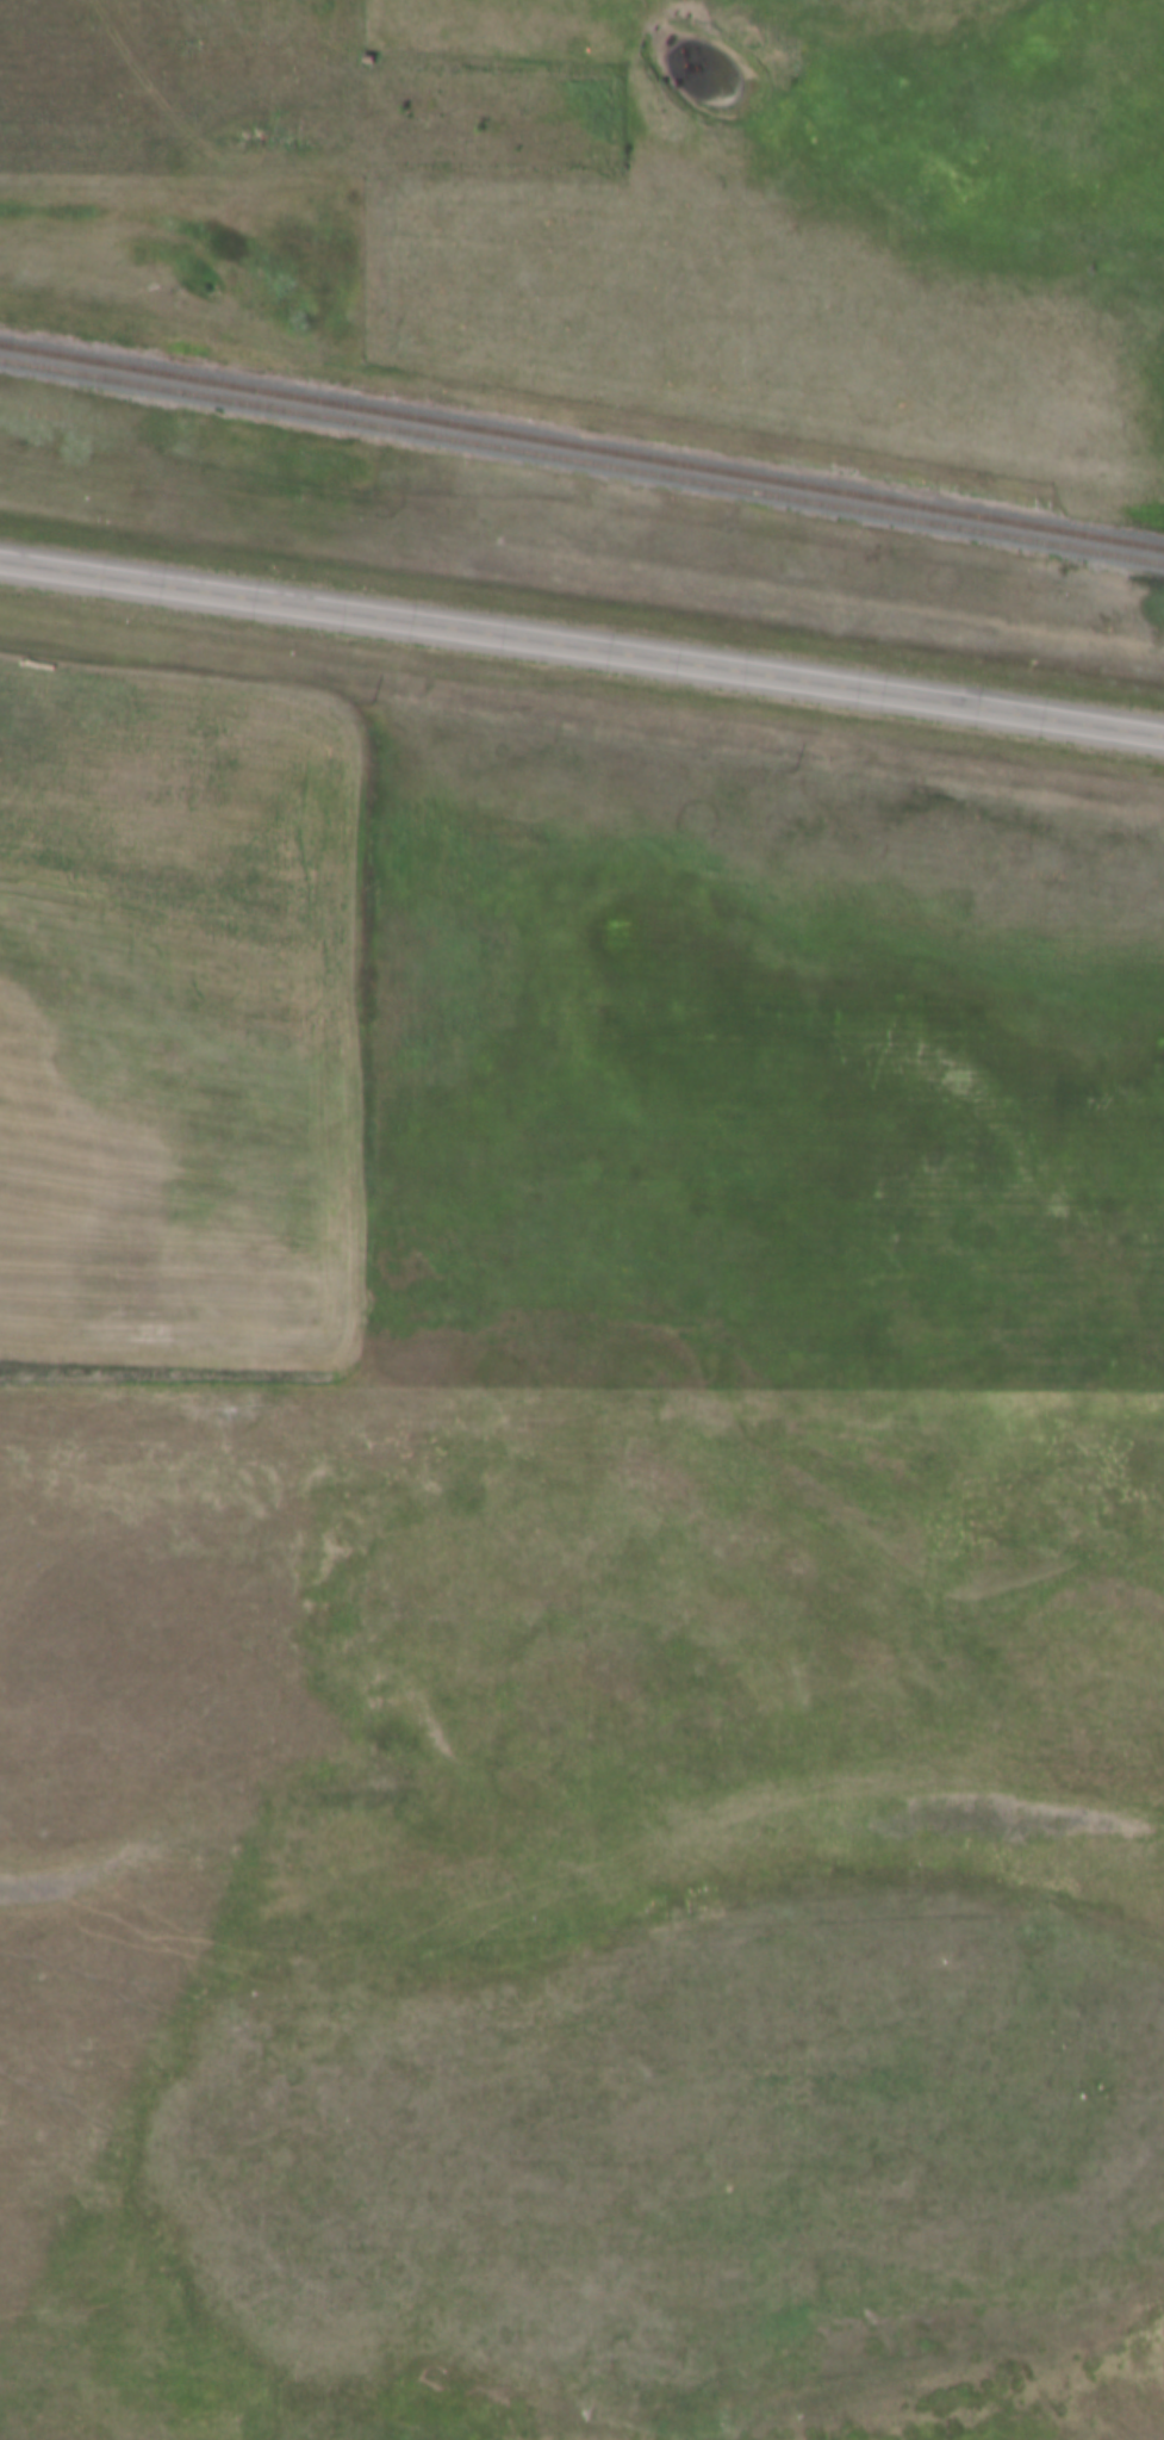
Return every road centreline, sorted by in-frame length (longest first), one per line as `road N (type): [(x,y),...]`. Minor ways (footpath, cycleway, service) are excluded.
road 1 (primary): [(0,559),(1163,738)]

